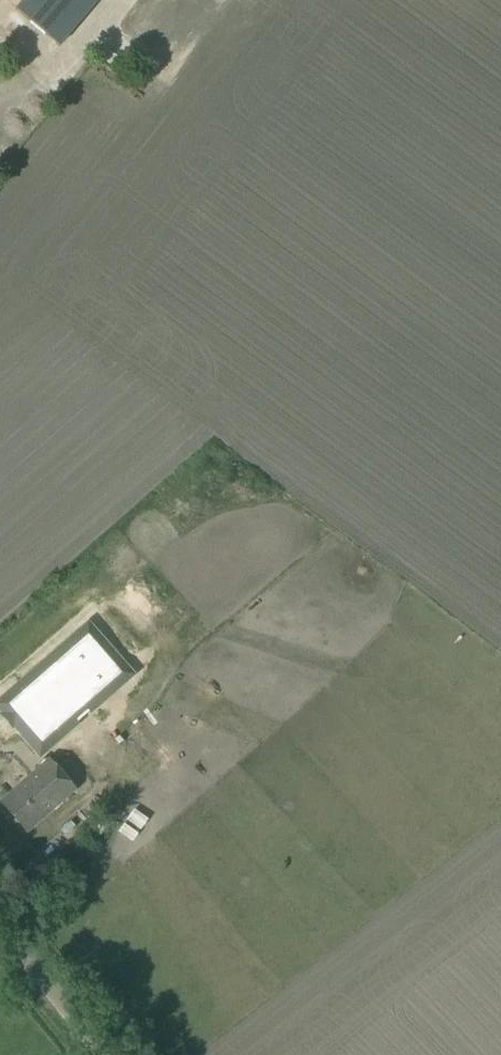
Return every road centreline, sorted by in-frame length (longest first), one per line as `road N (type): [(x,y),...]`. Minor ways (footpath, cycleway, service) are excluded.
road 1 (unclassified): [(106,1054),(0,927)]

